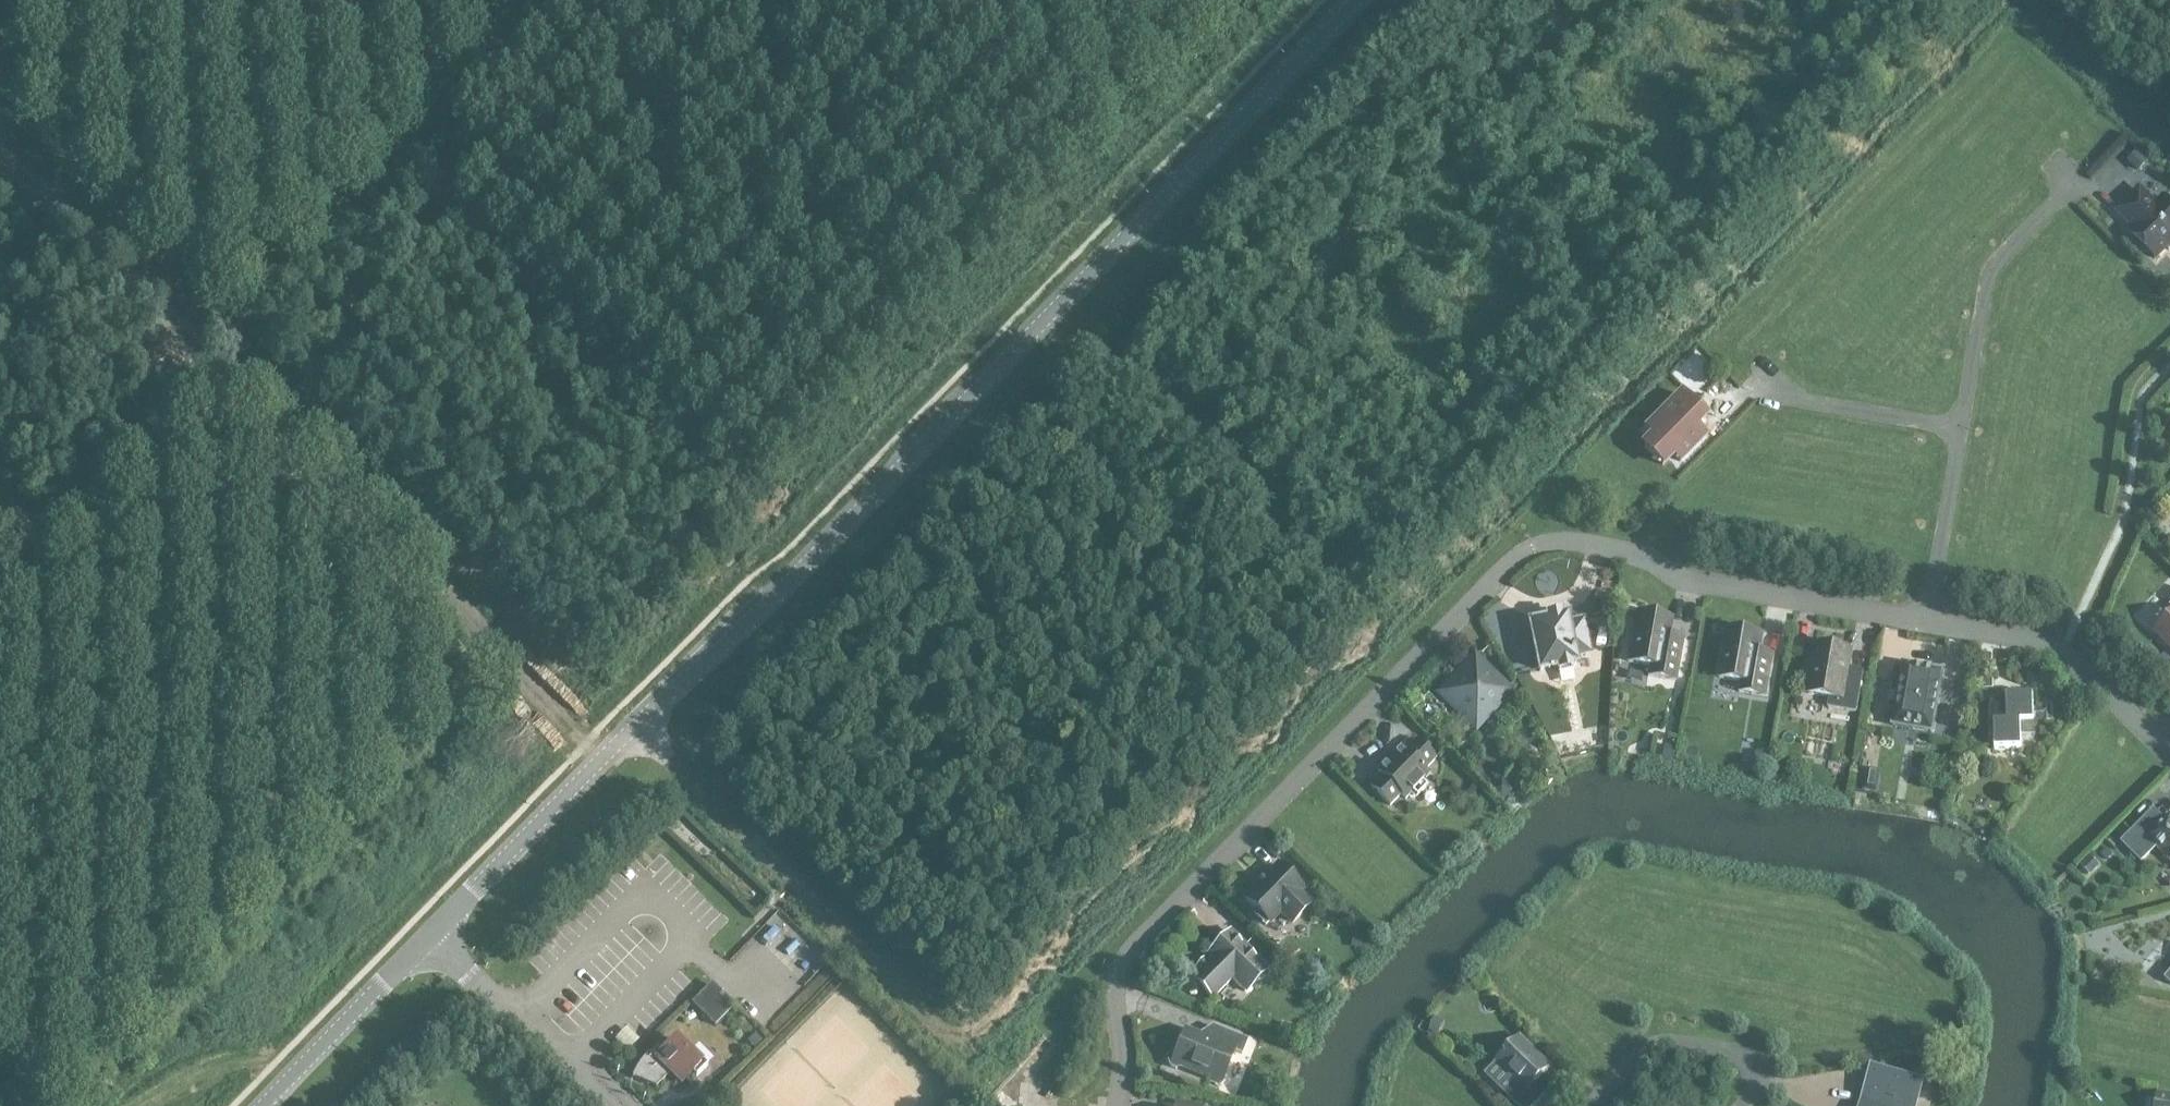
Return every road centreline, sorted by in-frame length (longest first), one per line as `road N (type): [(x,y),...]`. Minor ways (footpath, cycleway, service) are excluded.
road 1 (unclassified): [(264,1105),(1340,0)]
road 2 (track): [(602,761),(0,159)]
road 3 (track): [(170,1105),(252,1062),(279,1061),(296,1072)]

